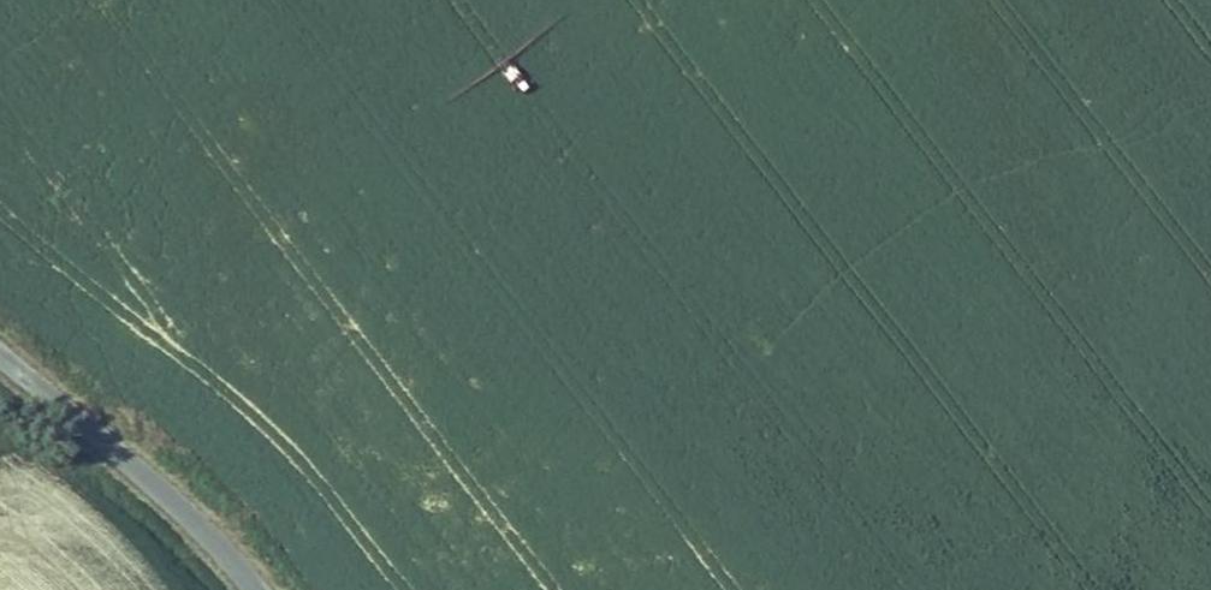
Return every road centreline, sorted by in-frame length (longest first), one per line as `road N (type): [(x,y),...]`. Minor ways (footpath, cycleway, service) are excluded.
road 1 (unclassified): [(0,355),(169,498),(256,589)]

